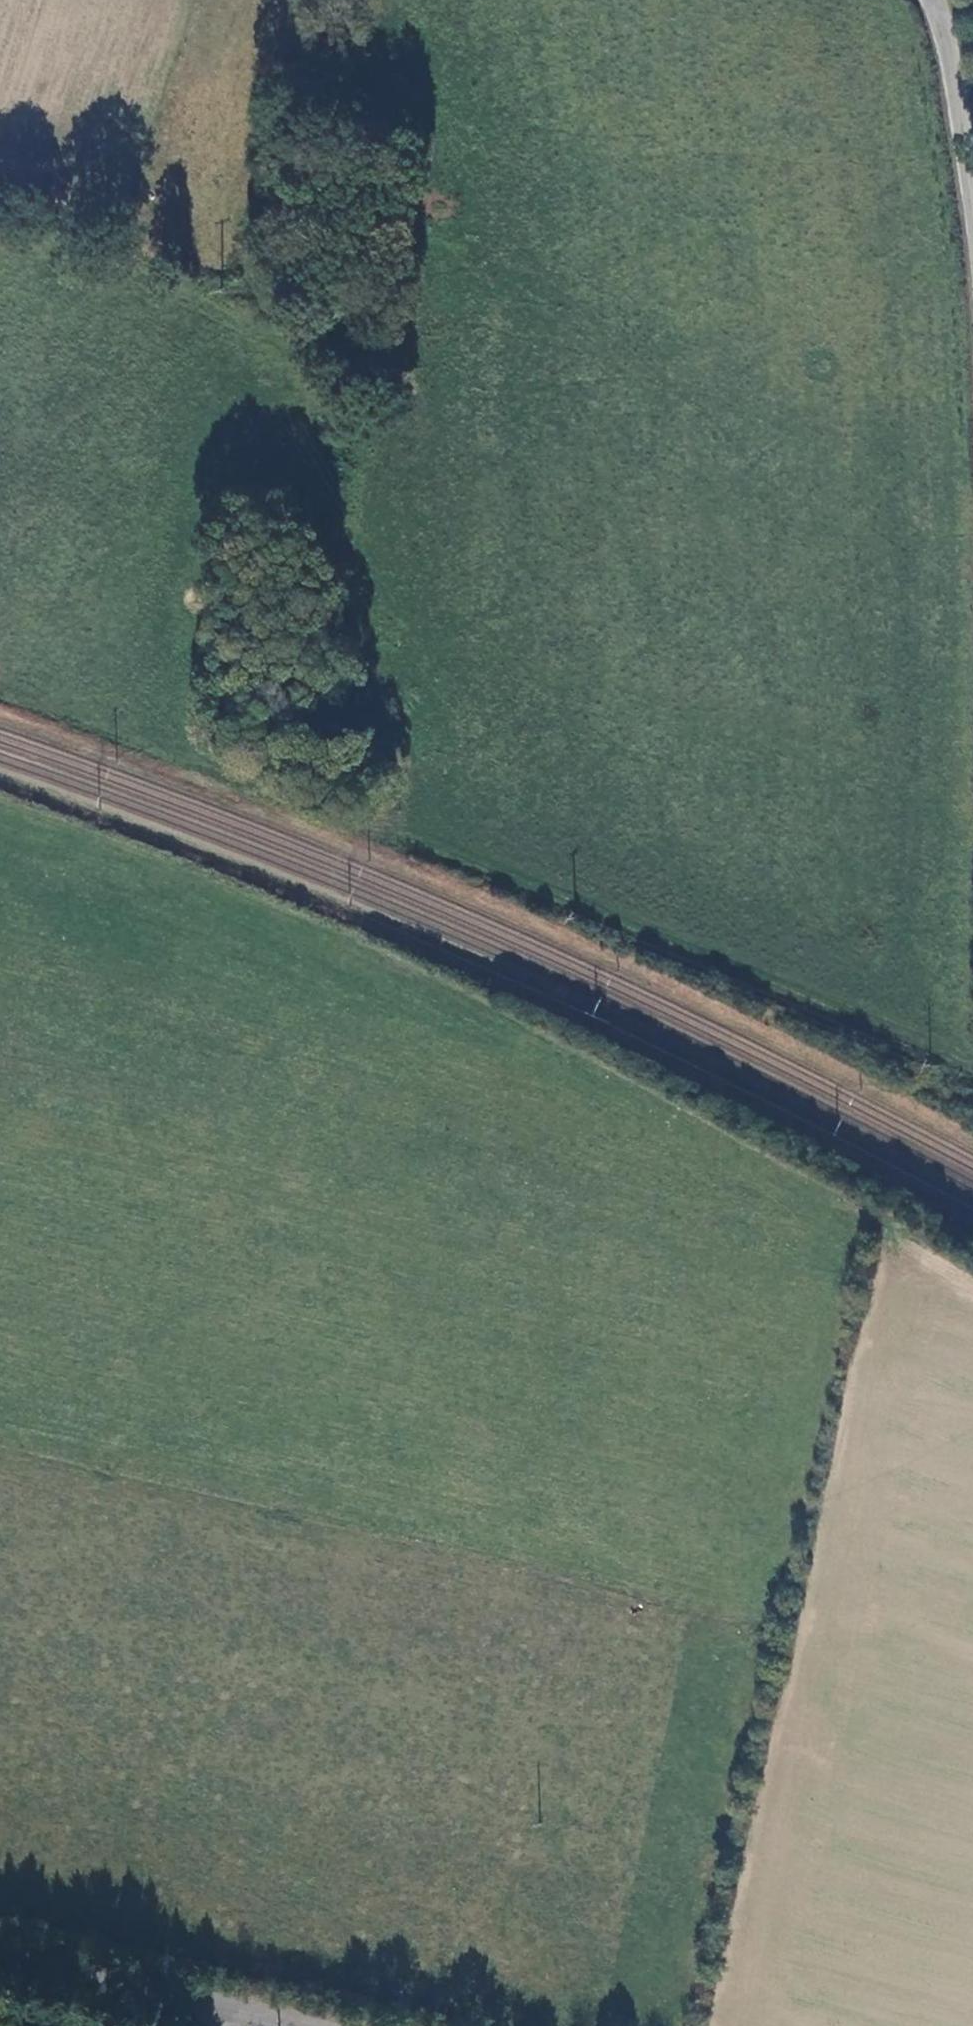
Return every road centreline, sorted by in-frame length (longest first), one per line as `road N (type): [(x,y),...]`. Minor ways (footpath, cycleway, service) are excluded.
road 1 (tertiary): [(0,1956),(303,2025)]
road 2 (tertiary): [(972,221),(945,16),(936,0)]

